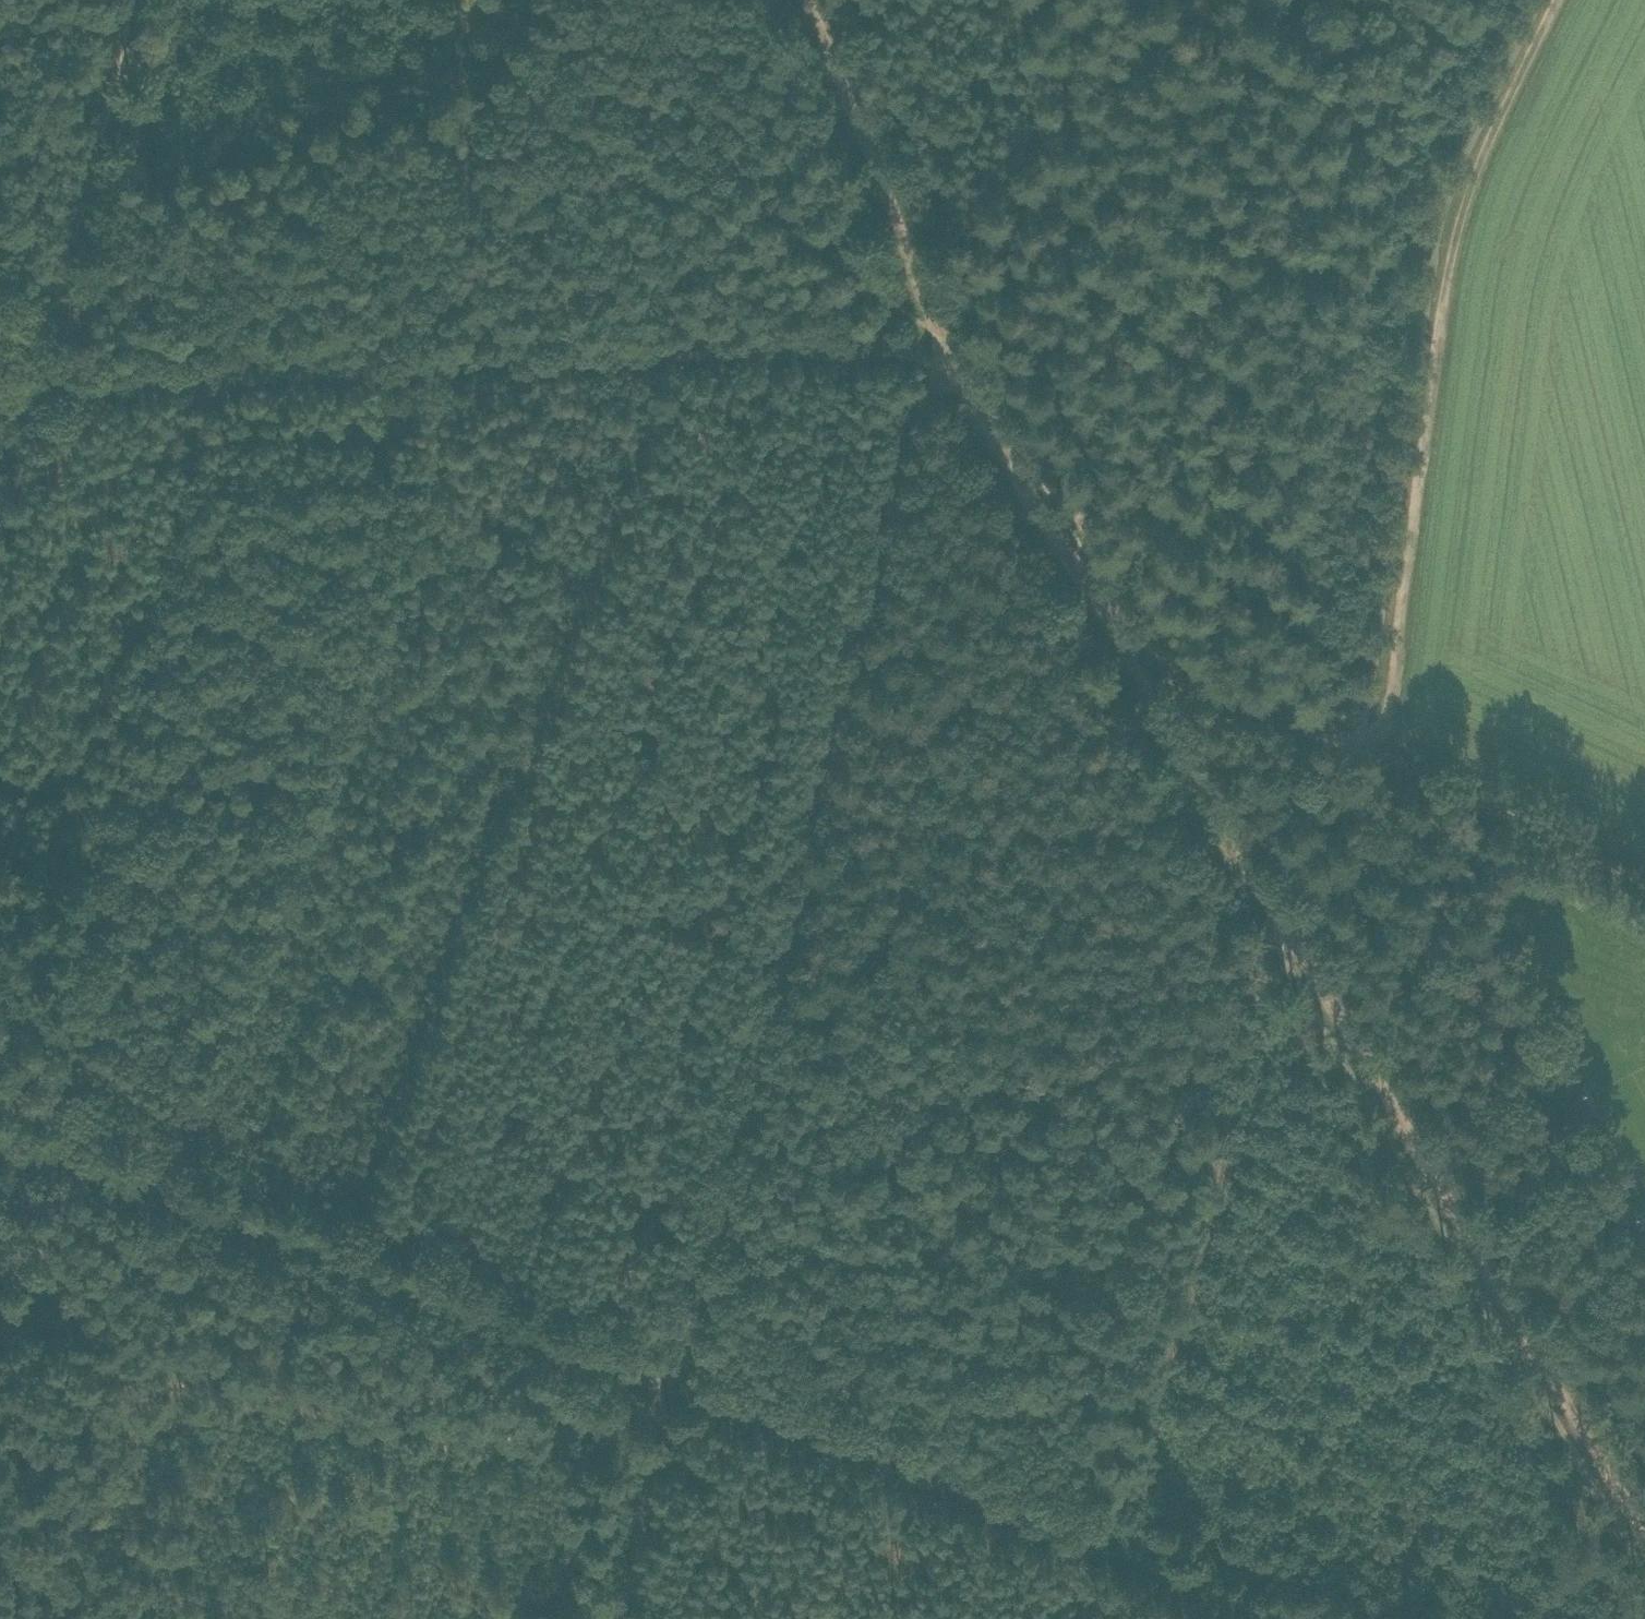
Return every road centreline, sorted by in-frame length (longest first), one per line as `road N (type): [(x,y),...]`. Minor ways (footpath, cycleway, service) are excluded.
road 1 (track): [(680,1394),(919,416),(950,340)]
road 2 (track): [(1145,653),(1158,704),(1644,1528)]
road 3 (track): [(39,390),(942,336)]
road 4 (track): [(1556,0),(1481,153),(1455,251),(1378,726),(1367,751)]
road 5 (track): [(680,1394),(1284,1618)]
road 6 (track): [(680,1394),(163,1193)]
road 7 (track): [(133,0),(39,390)]
road 8 (track): [(950,340),(1059,542),(1145,653)]
road 9 (track): [(817,0),(942,336)]
road 10 (track): [(1644,873),(1356,746)]
road 11 (track): [(1435,276),(1337,0)]
road 12 (track): [(619,1618),(680,1394)]
road 13 (track): [(1145,653),(1356,746)]
road 14 (track): [(163,1193),(0,1134)]

